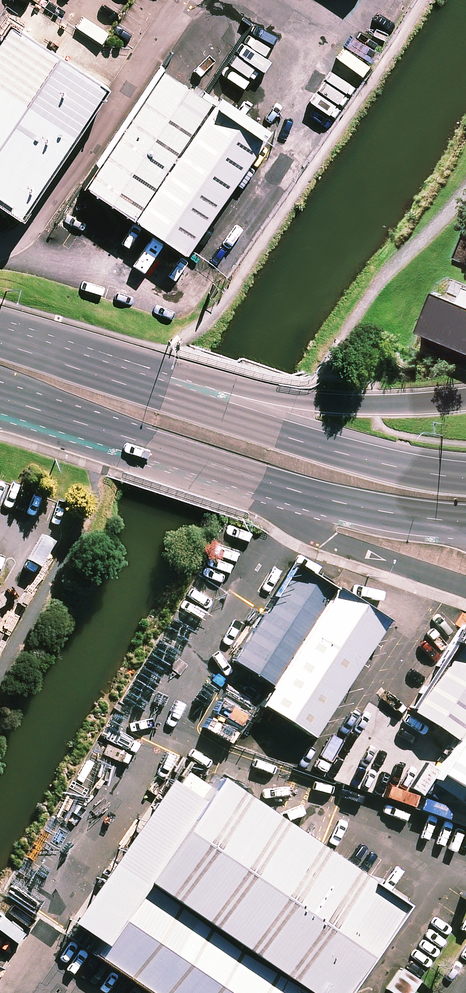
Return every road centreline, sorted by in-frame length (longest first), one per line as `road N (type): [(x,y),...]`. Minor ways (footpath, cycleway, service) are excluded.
road 1 (secondary): [(201,408),(385,462),(465,476)]
road 2 (trunk): [(201,408),(257,395),(326,405),(465,399)]
road 3 (secondary): [(259,480),(34,408)]
road 4 (secondary): [(465,587),(330,541),(259,480)]
road 5 (secondary): [(0,343),(201,408)]
road 6 (secondary): [(465,521),(259,480)]

